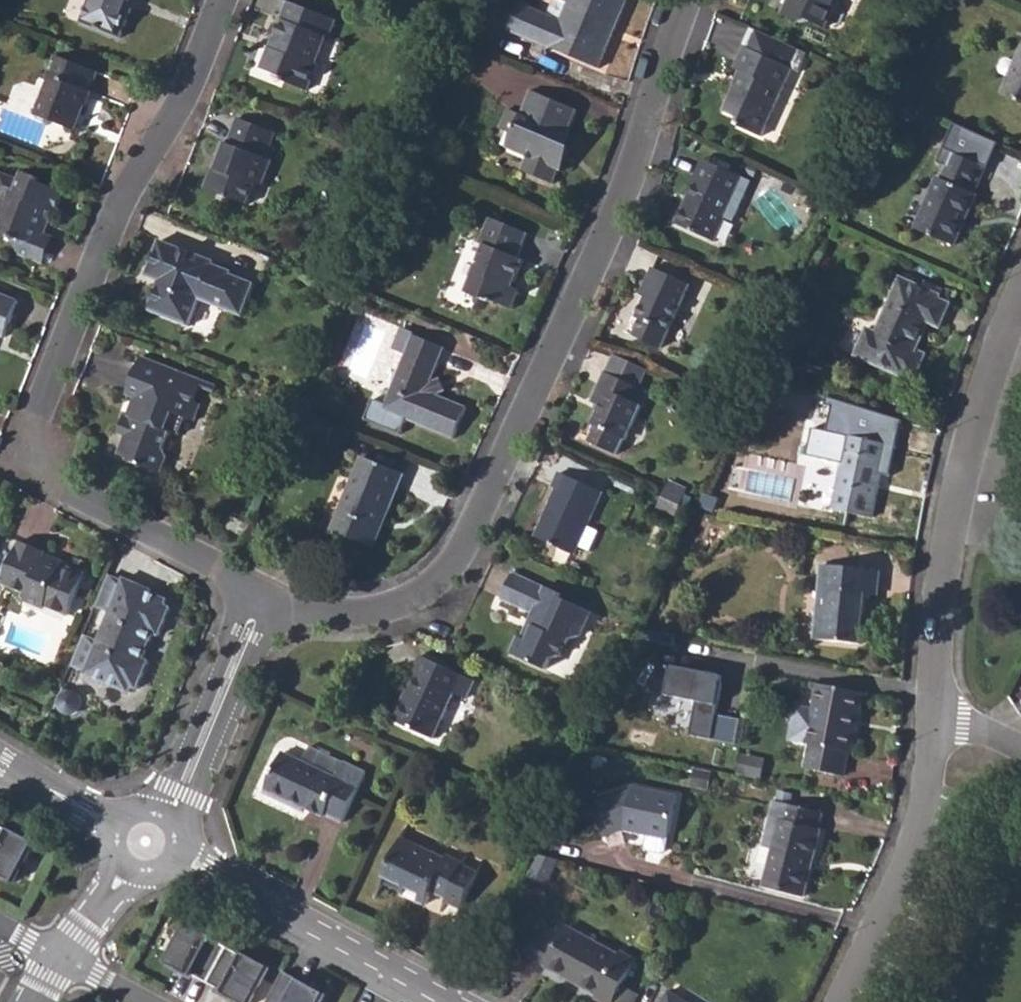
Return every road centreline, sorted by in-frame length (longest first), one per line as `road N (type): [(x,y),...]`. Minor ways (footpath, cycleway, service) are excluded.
road 1 (residential): [(692,0),(663,67),(622,211),(451,571),(419,596),(378,612),(320,614),(275,605)]
road 2 (residential): [(249,591),(220,565),(60,488),(37,469),(31,447),(110,220),(190,90),(223,0)]
road 3 (residential): [(938,736),(940,587),(972,433),(1020,294)]
road 4 (residential): [(180,855),(450,1001)]
road 5 (residential): [(843,1001),(915,867),(938,736)]
road 6 (residential): [(180,827),(275,605)]
road 7 (residential): [(249,591),(161,808)]
road 8 (residential): [(0,754),(114,825)]

